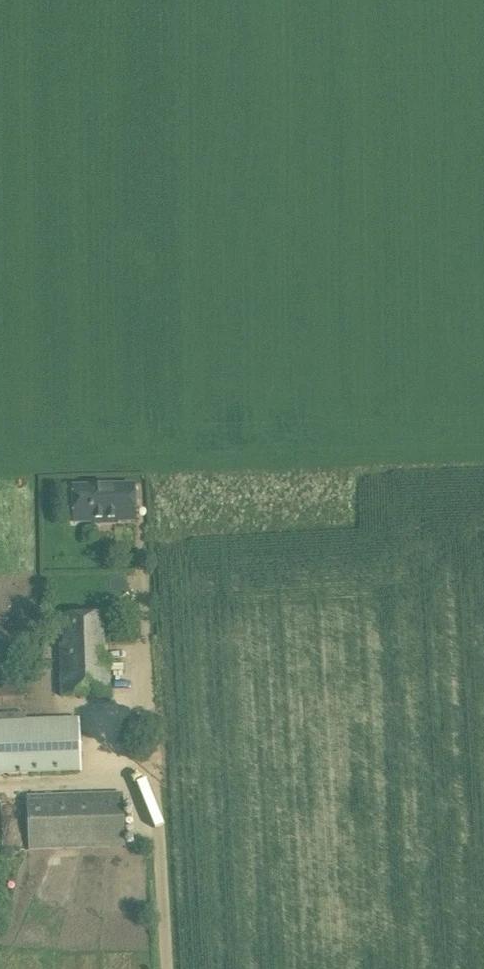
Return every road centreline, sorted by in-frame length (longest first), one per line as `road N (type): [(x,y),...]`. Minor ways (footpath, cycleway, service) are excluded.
road 1 (unclassified): [(164,968),(156,794)]

